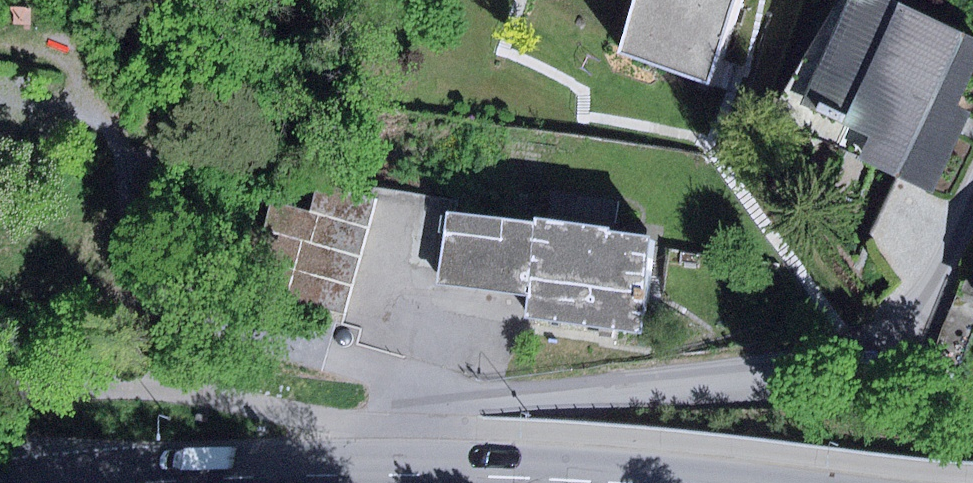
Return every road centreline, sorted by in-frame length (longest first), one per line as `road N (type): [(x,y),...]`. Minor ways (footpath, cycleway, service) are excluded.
road 1 (residential): [(972,206),(942,282),(864,352),(415,407),(399,425),(390,474)]
road 2 (primary): [(390,474),(131,482)]
road 3 (primary): [(608,482),(390,474)]

